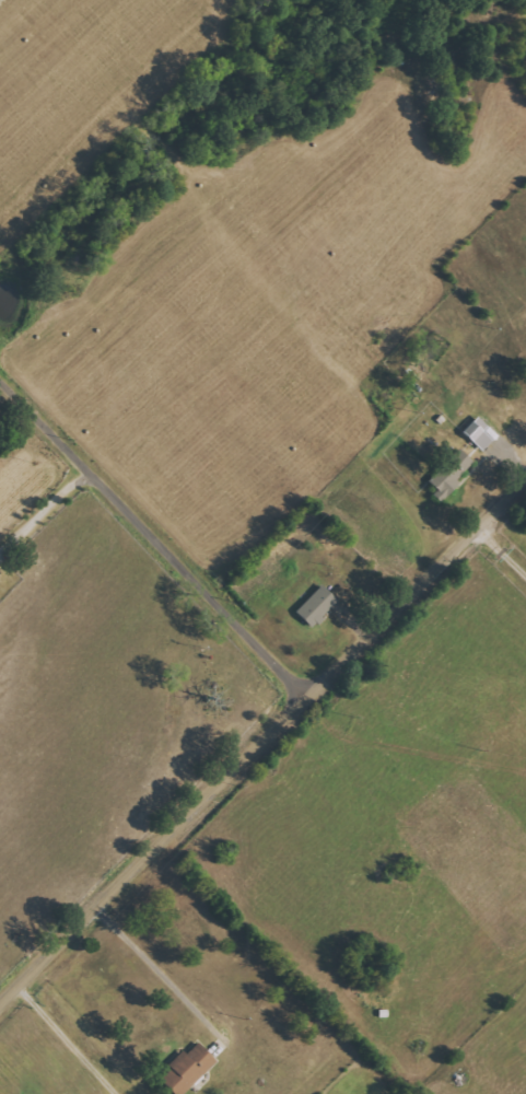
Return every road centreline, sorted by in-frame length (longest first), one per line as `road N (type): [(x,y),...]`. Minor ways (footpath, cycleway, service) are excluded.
road 1 (residential): [(0,1009),(305,722),(525,487)]
road 2 (residential): [(0,401),(305,722)]

